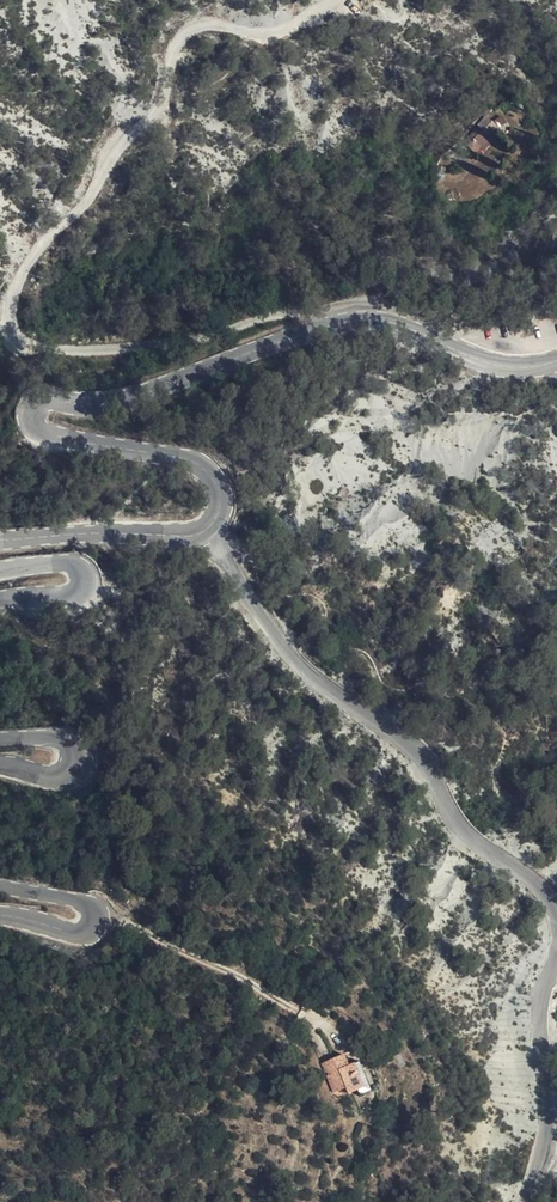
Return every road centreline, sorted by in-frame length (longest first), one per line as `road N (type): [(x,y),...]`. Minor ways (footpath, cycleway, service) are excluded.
road 1 (track): [(324,0),(309,19),(281,29),(200,24),(176,62),(163,104),(122,146),(77,213),(30,258),(9,319),(32,342),(103,347),(317,309),(356,320)]
road 2 (secondary): [(556,361),(500,365),(403,326),(356,320),(140,397),(36,403),(35,421),(57,436),(196,461),(220,488),(206,531)]
road 3 (tertiary): [(556,907),(548,889),(463,833),(418,752),(294,662),(206,531)]
road 4 (tertiary): [(522,1201),(549,1121),(539,1024),(556,955)]
road 5 (secondary): [(0,884),(73,898),(98,921),(70,934),(0,916)]
road 6 (secondary): [(206,531),(0,538)]
road 7 (secondary): [(0,573),(74,562),(86,581),(63,598),(0,598)]
road 8 (secondary): [(0,740),(49,738),(76,755),(61,772),(0,765)]

